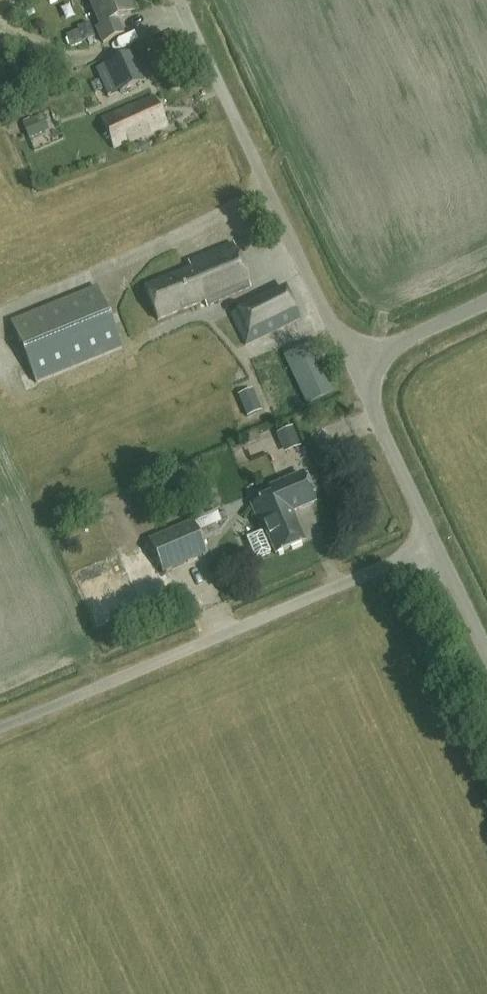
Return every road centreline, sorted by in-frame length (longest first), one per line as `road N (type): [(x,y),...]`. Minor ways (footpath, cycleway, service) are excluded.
road 1 (unclassified): [(0,728),(432,542)]
road 2 (unclassified): [(353,368),(185,14)]
road 3 (unclassified): [(432,542),(353,368)]
road 4 (unclassified): [(353,368),(486,302)]
road 5 (unclassified): [(486,658),(432,542)]

